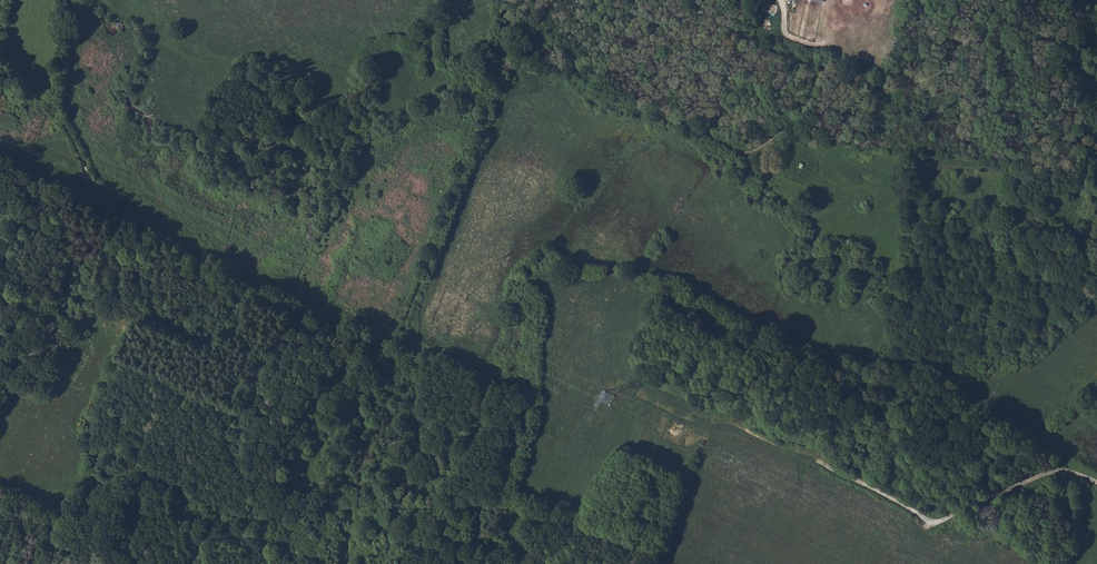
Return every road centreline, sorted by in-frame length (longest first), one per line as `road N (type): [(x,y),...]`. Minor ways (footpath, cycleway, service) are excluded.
road 1 (track): [(1096,481),(1059,469),(924,527)]

